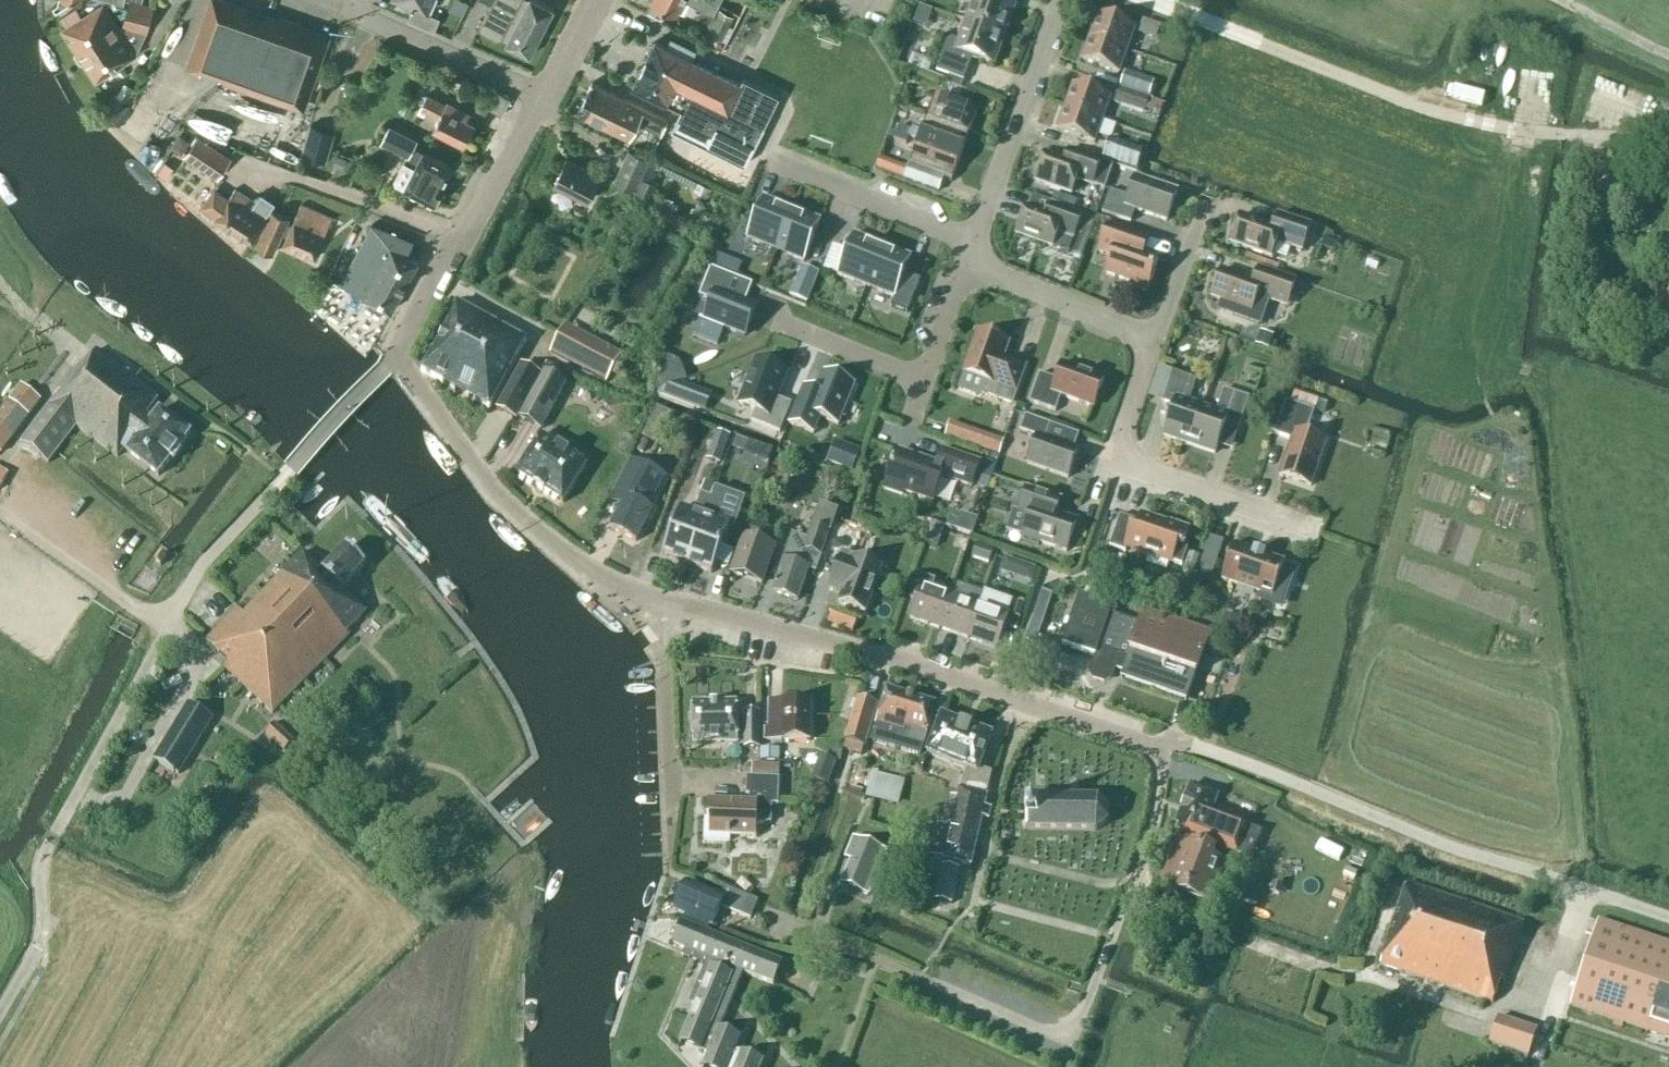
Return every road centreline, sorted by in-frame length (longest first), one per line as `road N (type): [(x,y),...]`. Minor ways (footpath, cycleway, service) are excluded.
road 1 (residential): [(782,924),(1067,1039),(1091,1022),(1167,741)]
road 2 (unclassified): [(55,827),(153,657),(172,598),(397,356)]
road 3 (unclassified): [(1668,917),(1167,741)]
road 4 (unclassified): [(1167,741),(834,642),(681,614)]
road 5 (residential): [(1571,130),(1490,126),(1423,106),(1150,0)]
road 6 (unclassified): [(681,614),(630,603),(488,483),(397,356)]
road 7 (residential): [(1315,533),(1110,463),(1154,338)]
road 8 (residential): [(668,871),(669,655),(681,614)]
road 9 (residential): [(975,240),(1062,0)]
road 10 (unclassified): [(467,233),(246,161)]
road 11 (residential): [(975,240),(776,162)]
road 12 (residential): [(543,97),(355,13)]
road 13 (residential): [(1154,338),(967,261)]
road 14 (unclassified): [(55,827),(43,860),(39,946),(0,1014)]
road 15 (unclassified): [(467,233),(543,97)]
road 16 (residential): [(784,324),(925,381)]
road 17 (residential): [(1154,338),(1201,196)]
road 18 (unclassified): [(397,356),(467,233)]
road 19 (residential): [(925,381),(967,261)]

